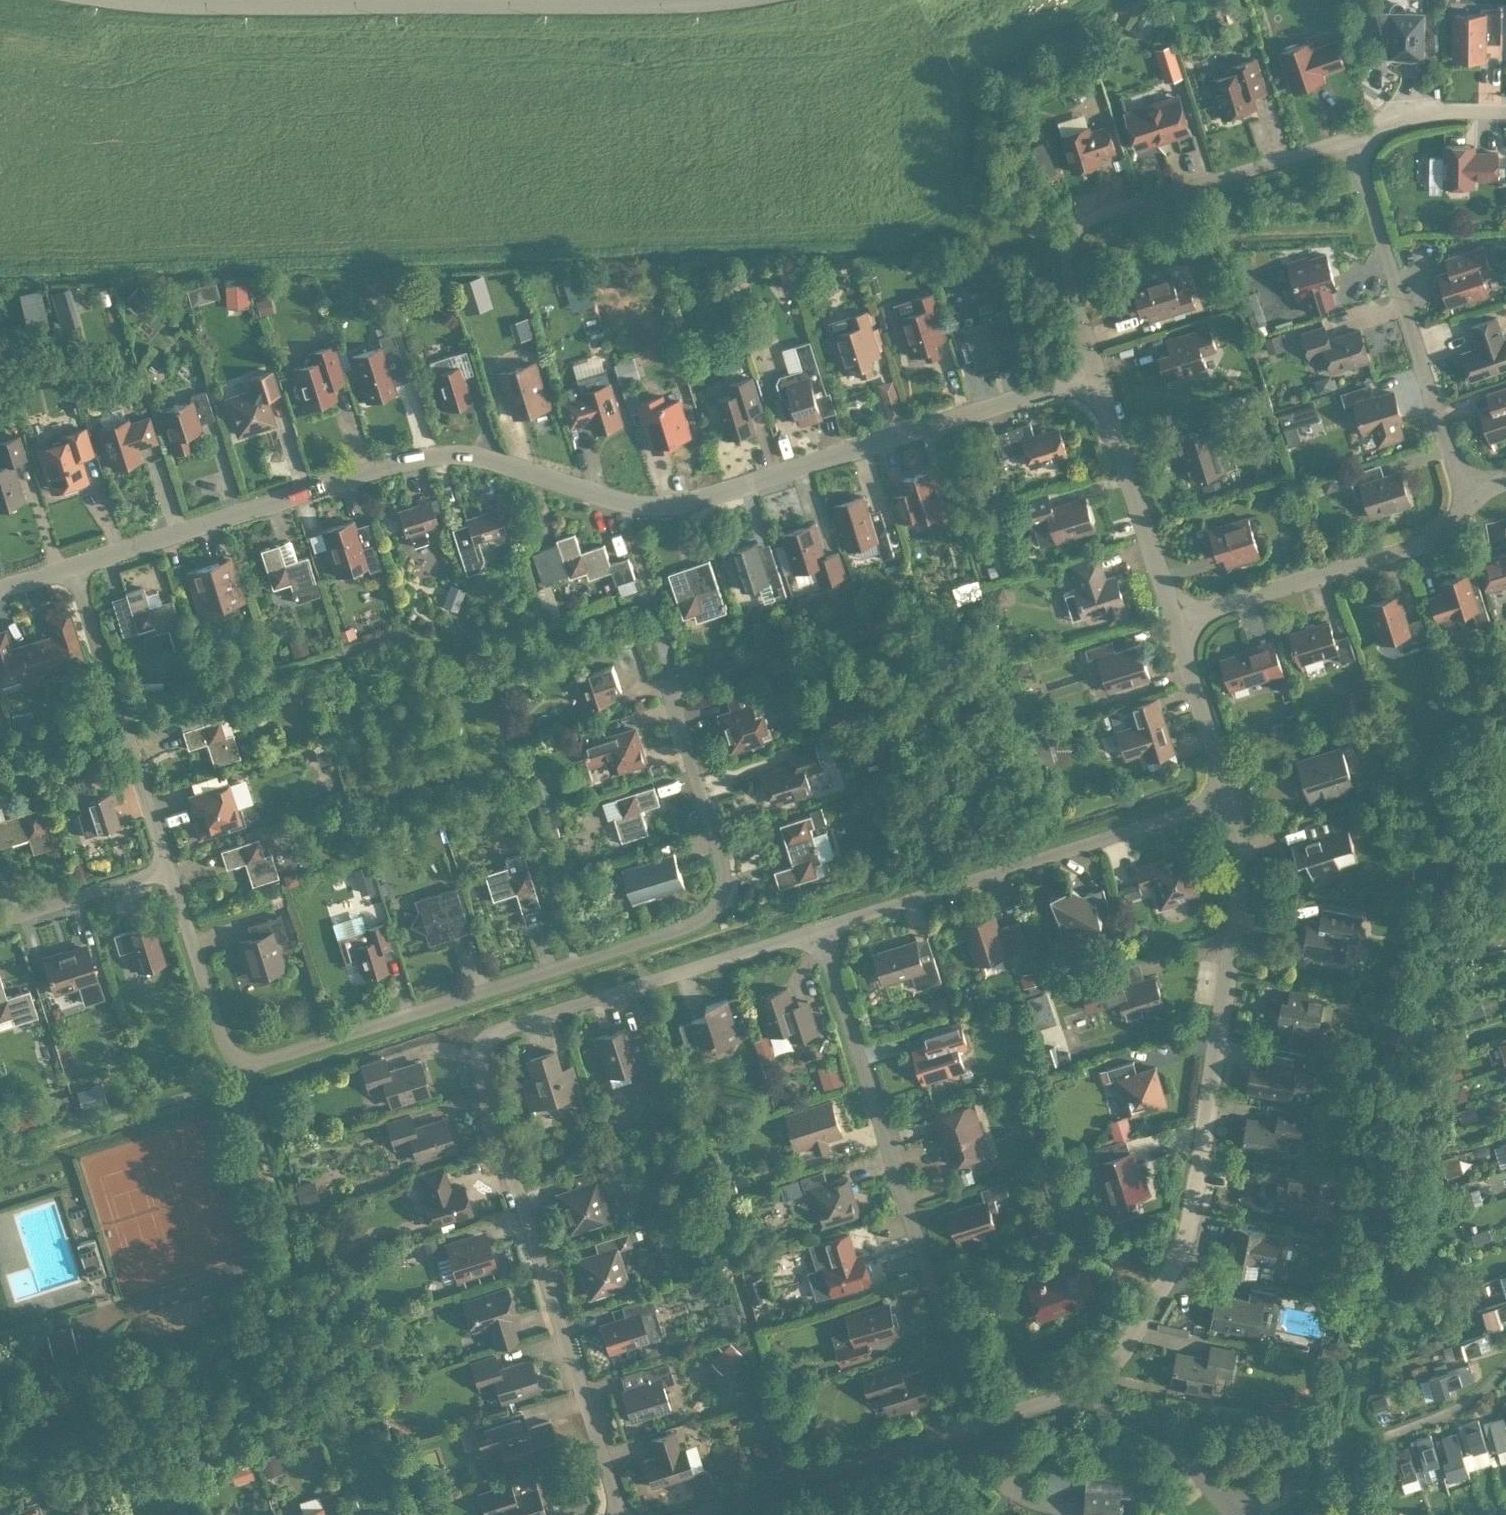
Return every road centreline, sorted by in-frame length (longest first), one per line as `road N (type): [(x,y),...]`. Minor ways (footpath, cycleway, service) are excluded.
road 1 (residential): [(1091,370),(697,499),(623,498),(497,459),(438,452),(69,566)]
road 2 (residential): [(692,1514),(1086,1386),(1126,1350),(1186,1235),(1238,905),(1228,798)]
road 3 (residential): [(617,1514),(484,1082),(481,1045),(497,1029),(817,928)]
road 4 (residential): [(666,674),(726,867),(726,899),(703,923),(241,1059)]
road 5 (residential): [(1347,136),(1081,220),(1064,250),(1091,370)]
road 6 (residential): [(817,928),(1228,798)]
road 7 (residential): [(947,1331),(817,928)]
road 8 (residential): [(1463,494),(1347,136)]
road 9 (residential): [(1172,618),(1454,530),(1463,494)]
road 10 (residential): [(166,875),(69,566)]
road 11 (residential): [(1172,618),(1091,370)]
road 12 (residential): [(241,1059),(225,1049),(166,875)]
road 13 (residential): [(1228,798),(1172,618)]
road 14 (tertiary): [(399,0),(217,3)]
road 15 (residential): [(0,924),(166,875)]
road 16 (residential): [(1505,110),(1443,109),(1347,136)]

